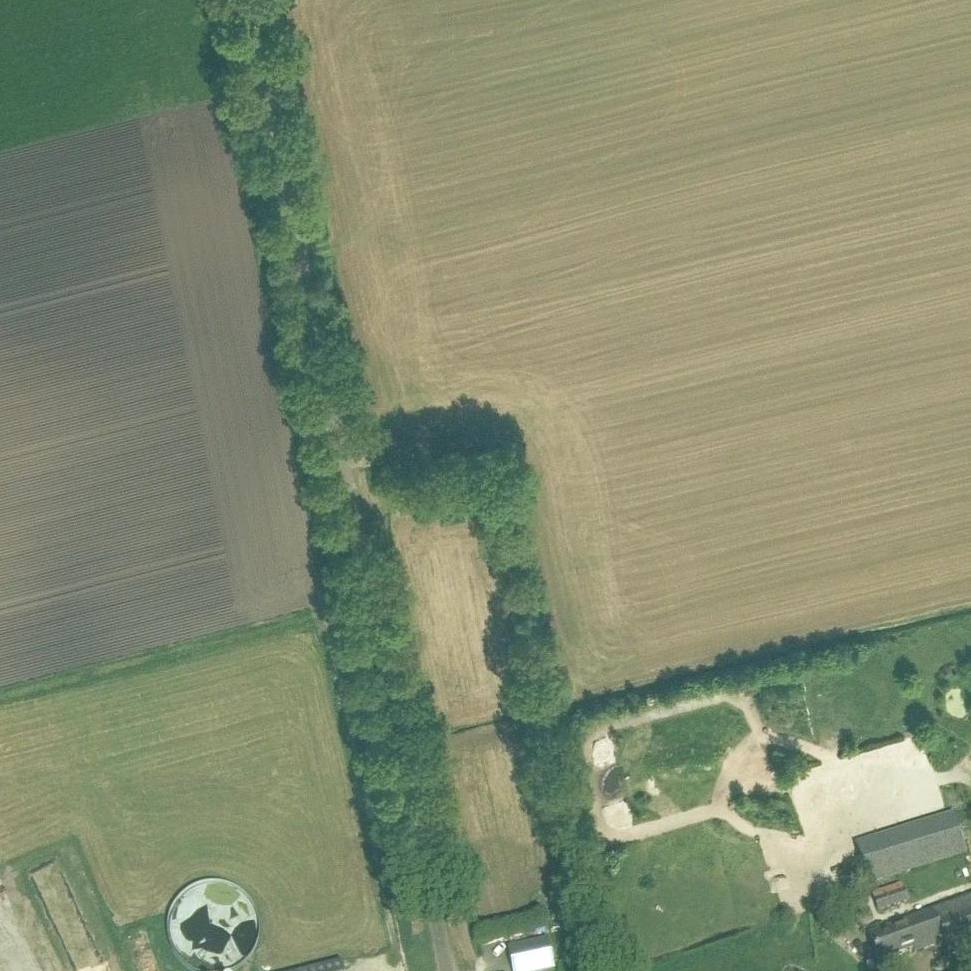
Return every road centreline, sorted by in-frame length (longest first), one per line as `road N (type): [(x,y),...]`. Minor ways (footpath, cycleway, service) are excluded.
road 1 (unclassified): [(446,970),(247,0)]

